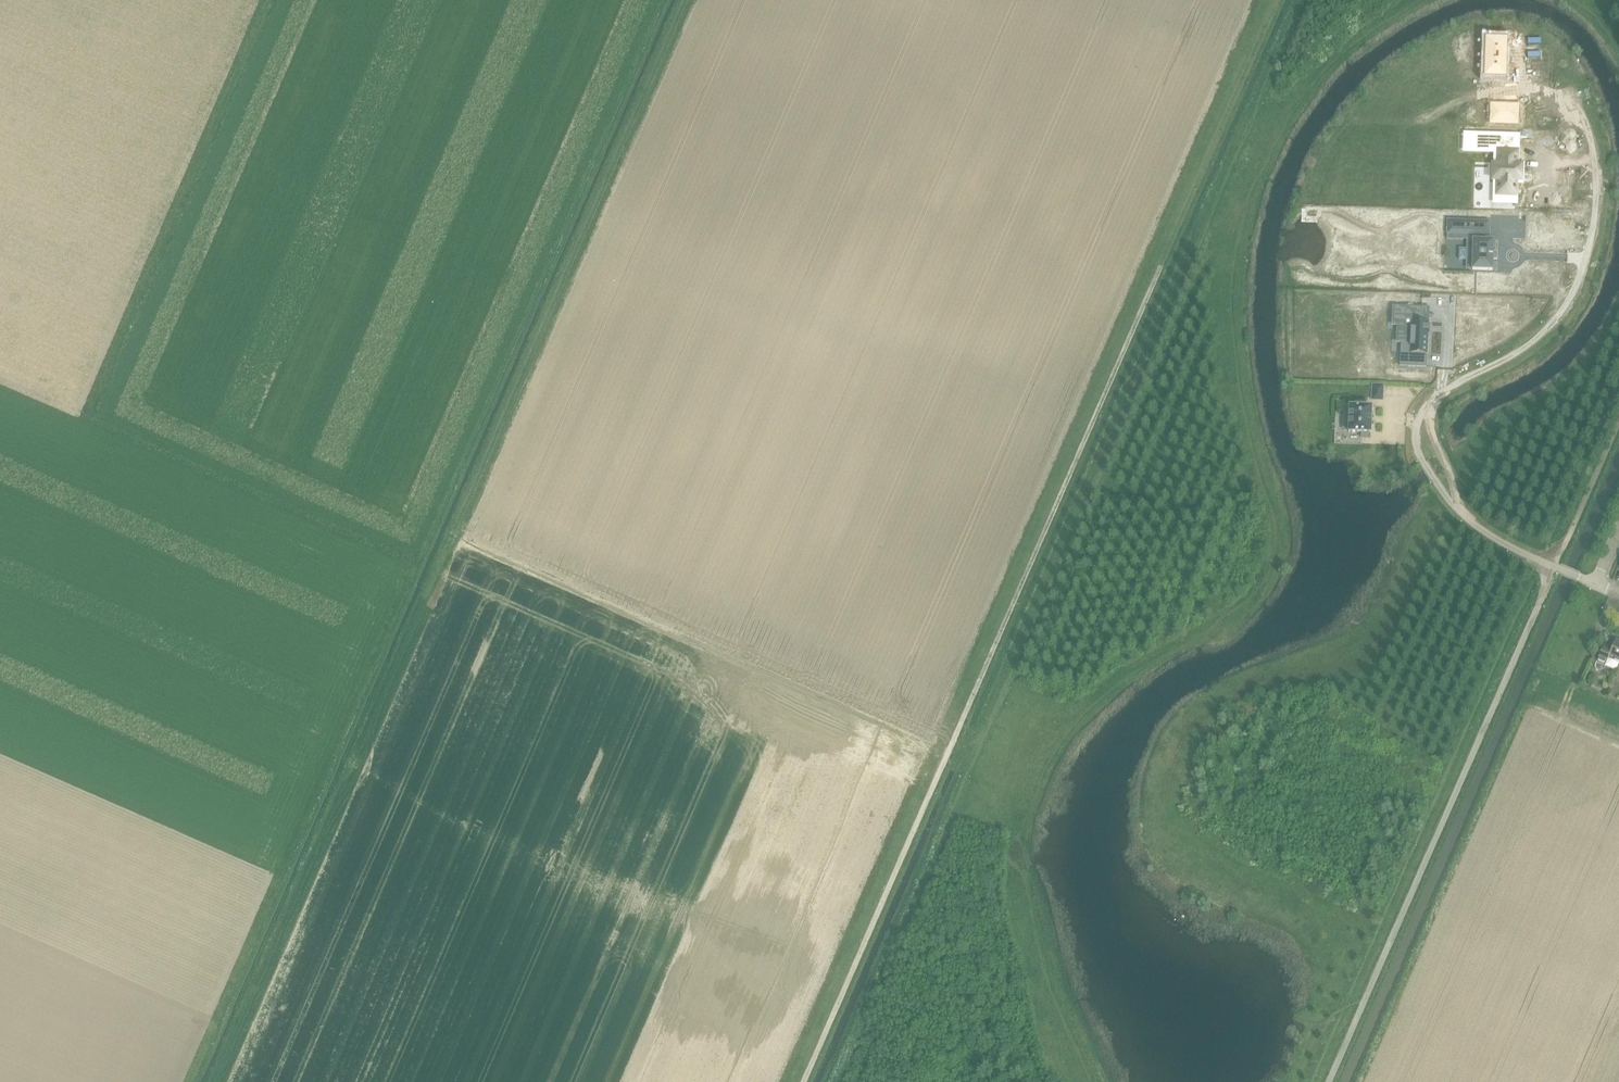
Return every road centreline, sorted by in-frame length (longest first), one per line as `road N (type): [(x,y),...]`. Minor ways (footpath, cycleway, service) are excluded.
road 1 (track): [(804,1081),(1275,0)]
road 2 (unclassified): [(1576,95),(1591,141),(1596,199),(1574,290),(1524,347),(1432,399),(1416,439),(1460,511),(1555,567)]

